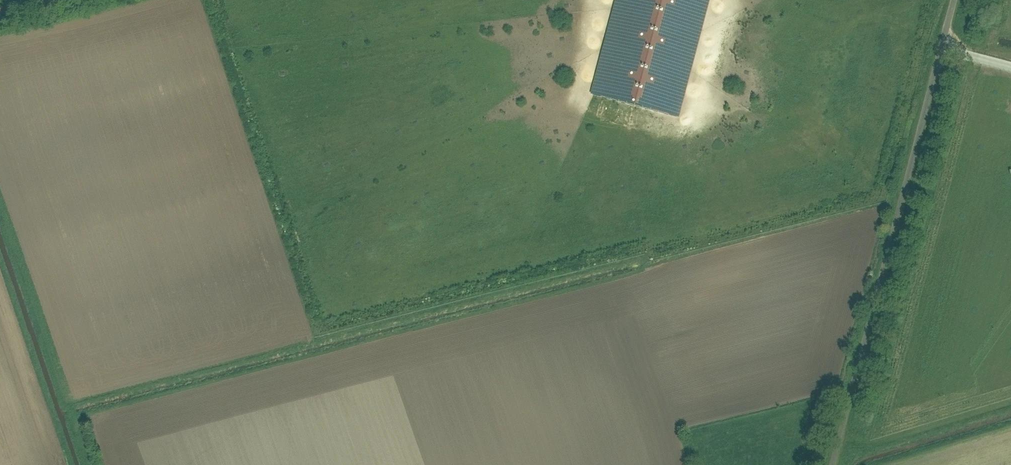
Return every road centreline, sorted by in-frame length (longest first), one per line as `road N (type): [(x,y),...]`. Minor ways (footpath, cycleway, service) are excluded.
road 1 (unclassified): [(956,0),(835,464)]

